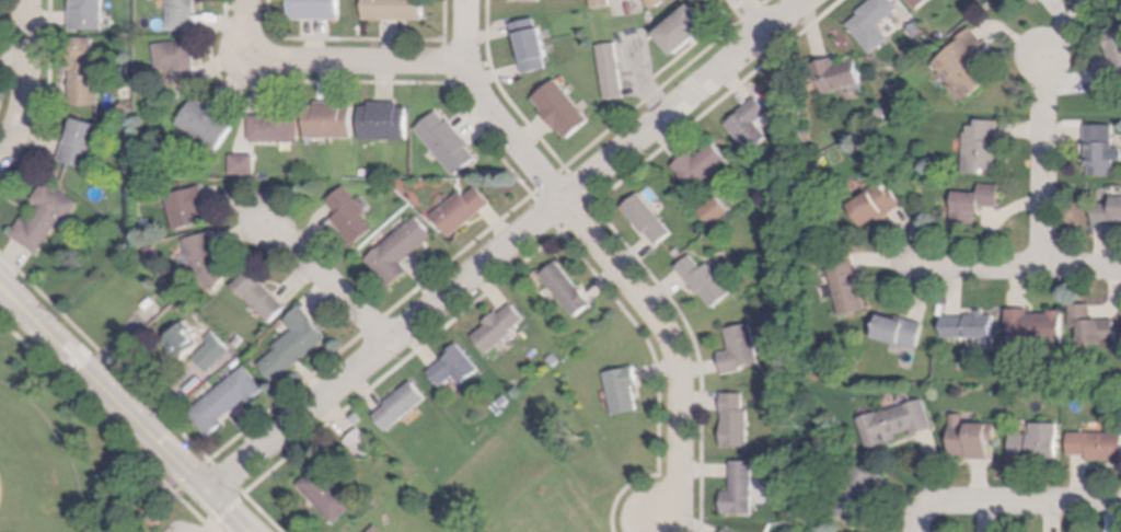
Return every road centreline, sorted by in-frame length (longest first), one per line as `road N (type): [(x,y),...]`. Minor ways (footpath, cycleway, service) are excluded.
road 1 (residential): [(209,491),(803,0)]
road 2 (residential): [(560,200),(675,348),(682,375),(675,497),(662,521)]
road 3 (tertiary): [(22,309),(250,531)]
road 4 (residential): [(467,0),(473,80),(560,200)]
road 5 (residential): [(1120,503),(943,505),(925,514),(920,531)]
road 6 (residential): [(258,47),(297,60),(469,62)]
road 7 (residential): [(1044,268),(1044,68)]
road 8 (residential): [(1120,269),(925,268)]
road 9 (residential): [(388,344),(270,221)]
road 10 (tertiary): [(28,0),(26,96),(0,157)]

